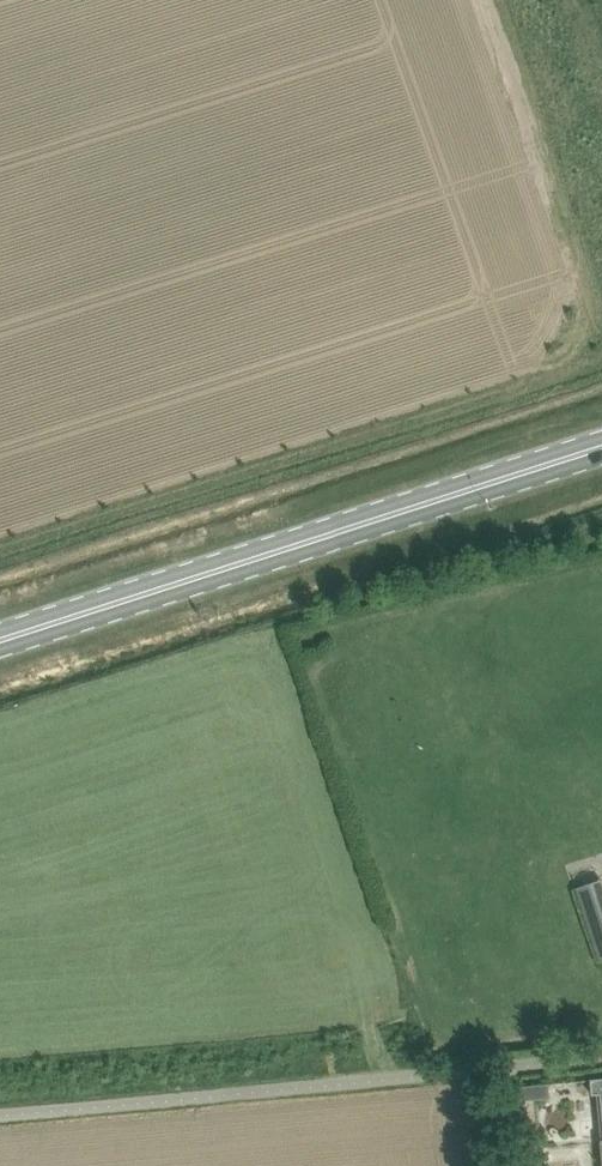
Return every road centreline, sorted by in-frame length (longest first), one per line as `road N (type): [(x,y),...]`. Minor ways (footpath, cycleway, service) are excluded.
road 1 (primary): [(0,639),(601,447)]

